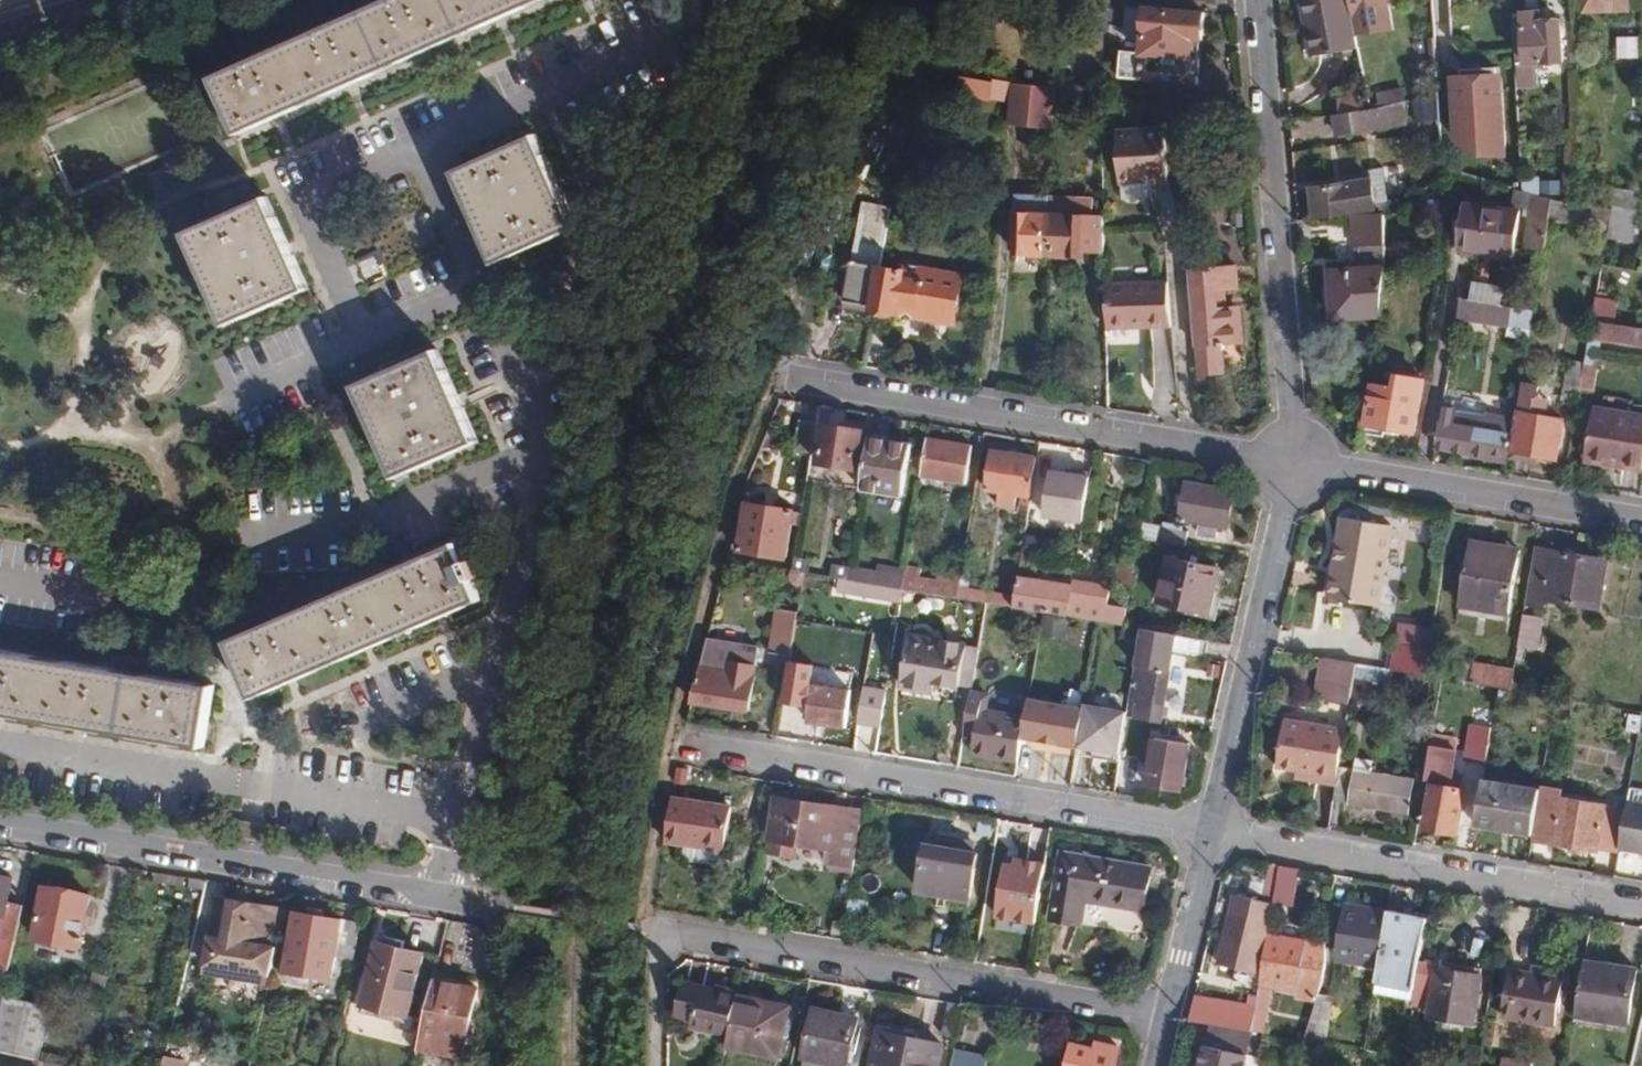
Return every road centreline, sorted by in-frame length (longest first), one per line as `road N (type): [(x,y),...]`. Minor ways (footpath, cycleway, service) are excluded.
road 1 (residential): [(672,736),(1211,831)]
road 2 (residential): [(773,375),(1294,460)]
road 3 (residential): [(665,932),(1168,1019)]
road 4 (residential): [(0,820),(491,901)]
road 5 (residential): [(1258,0),(1294,460)]
road 6 (residential): [(1211,831),(1641,904)]
road 7 (residential): [(1294,460),(1211,831)]
road 8 (residential): [(1294,460),(1641,519)]
road 9 (residential): [(1211,831),(1168,1019)]
road 10 (residential): [(665,932),(655,1065)]

